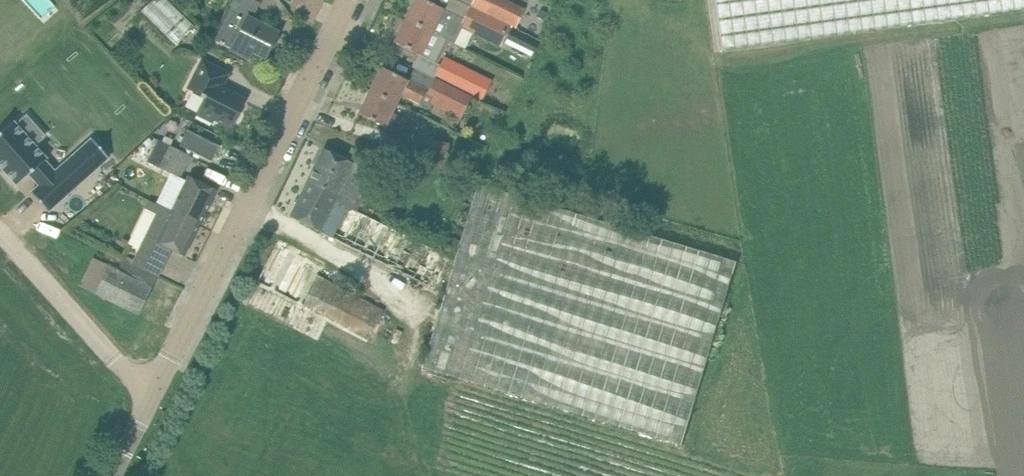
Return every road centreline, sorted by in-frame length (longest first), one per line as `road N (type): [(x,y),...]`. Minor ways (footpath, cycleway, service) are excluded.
road 1 (unclassified): [(151,395),(350,0)]
road 2 (unclassified): [(151,395),(0,229)]

